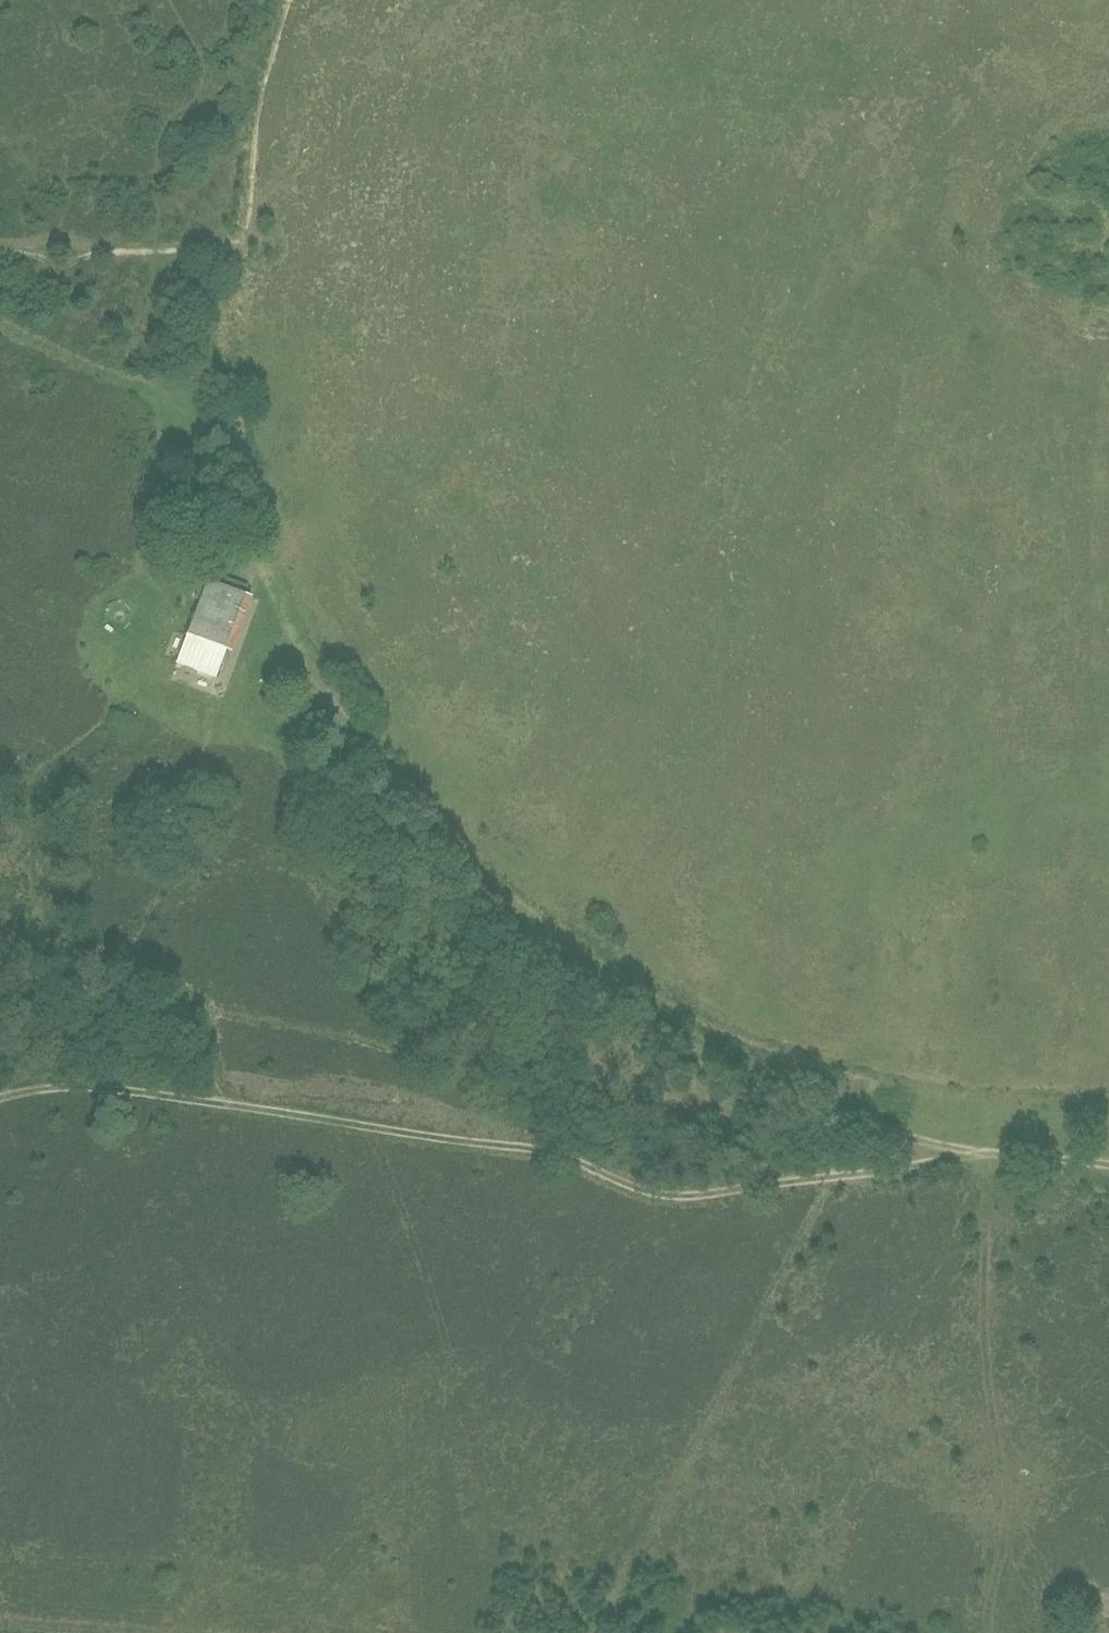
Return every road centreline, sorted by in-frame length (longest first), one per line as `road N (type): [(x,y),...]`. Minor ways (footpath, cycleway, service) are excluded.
road 1 (track): [(152,254),(154,377),(232,437),(282,608),(351,738),(427,839),(518,934),(626,1017),(787,1100),(927,1146),(1108,1165)]
road 2 (track): [(977,1153),(678,1198),(654,1196),(561,1150),(75,1084),(0,1100)]

